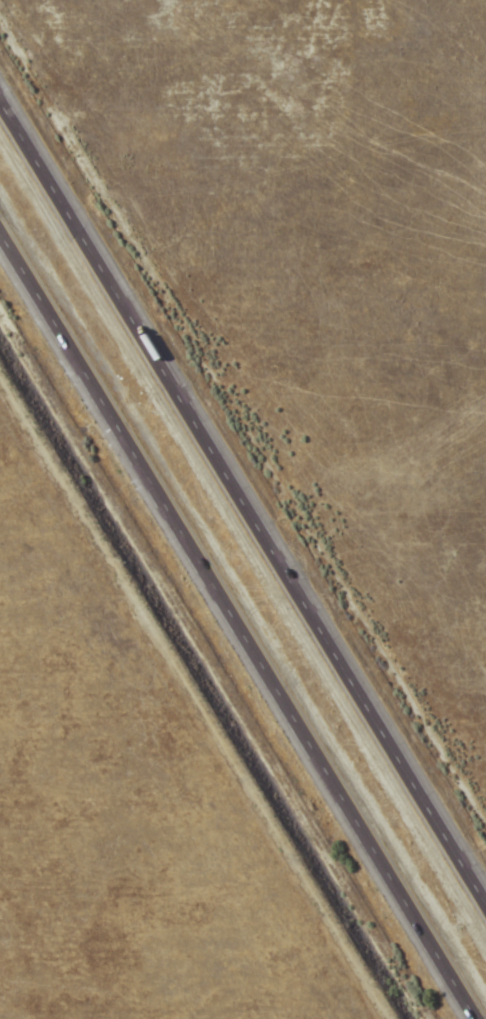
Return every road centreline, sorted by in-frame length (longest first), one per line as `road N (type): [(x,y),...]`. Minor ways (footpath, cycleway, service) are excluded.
road 1 (motorway): [(485,900),(0,97)]
road 2 (motorway): [(0,231),(477,1018)]

